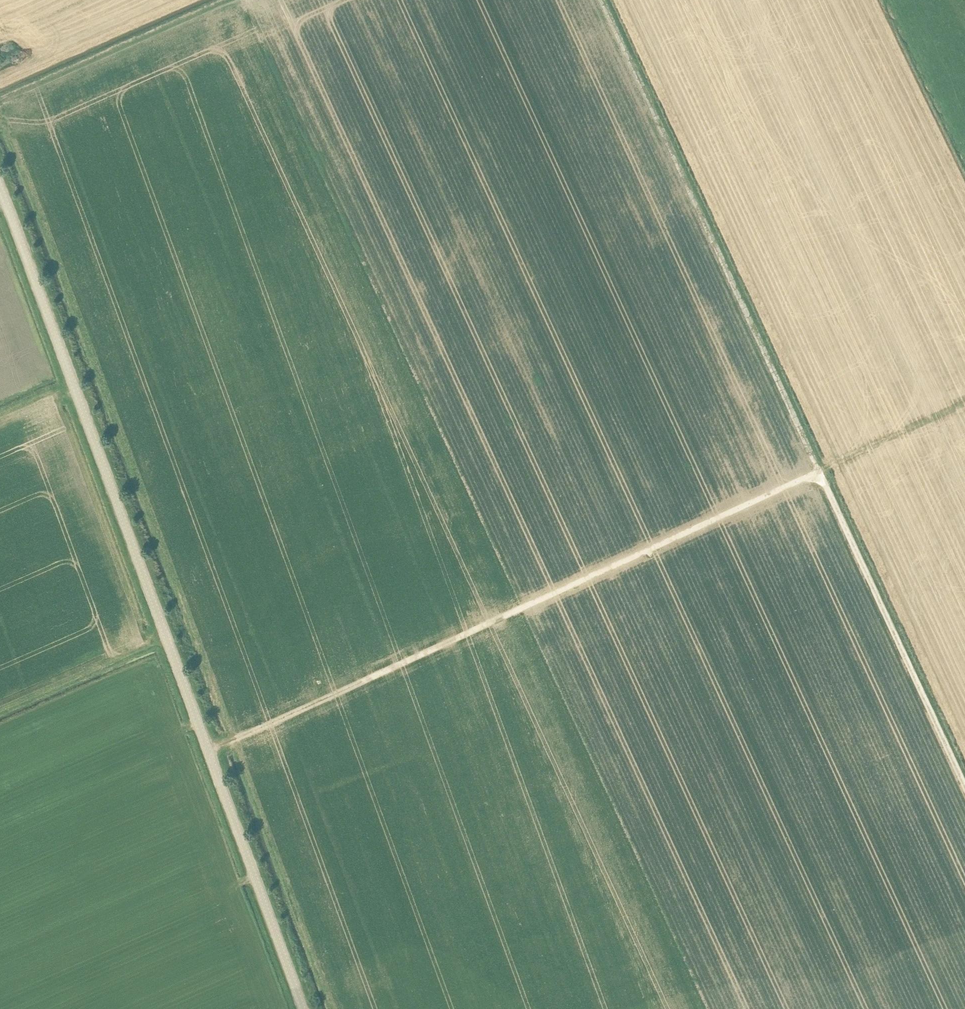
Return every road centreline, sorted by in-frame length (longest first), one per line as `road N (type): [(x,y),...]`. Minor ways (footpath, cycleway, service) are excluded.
road 1 (track): [(964,780),(823,475),(210,757)]
road 2 (tertiary): [(303,1008),(0,193)]

